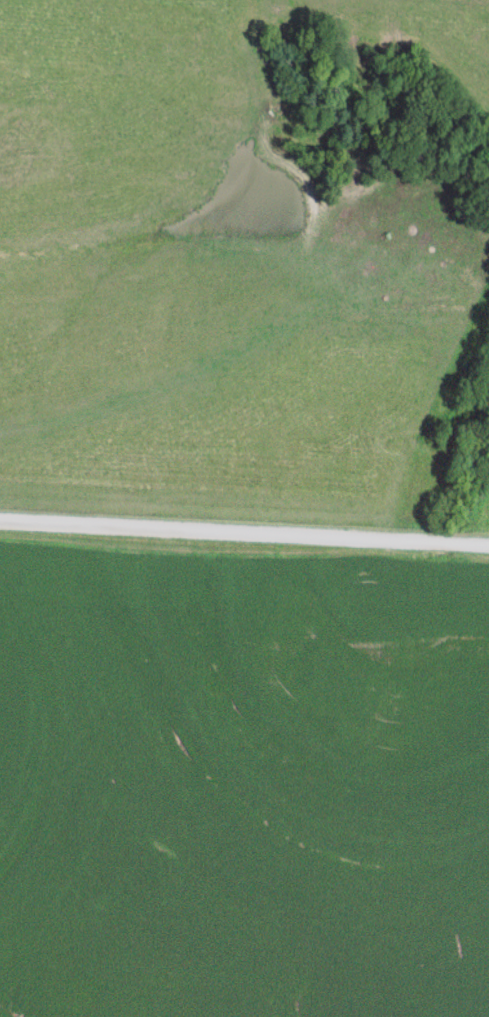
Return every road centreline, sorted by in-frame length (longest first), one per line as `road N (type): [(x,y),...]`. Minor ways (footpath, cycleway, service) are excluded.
road 1 (residential): [(0,518),(488,543)]

